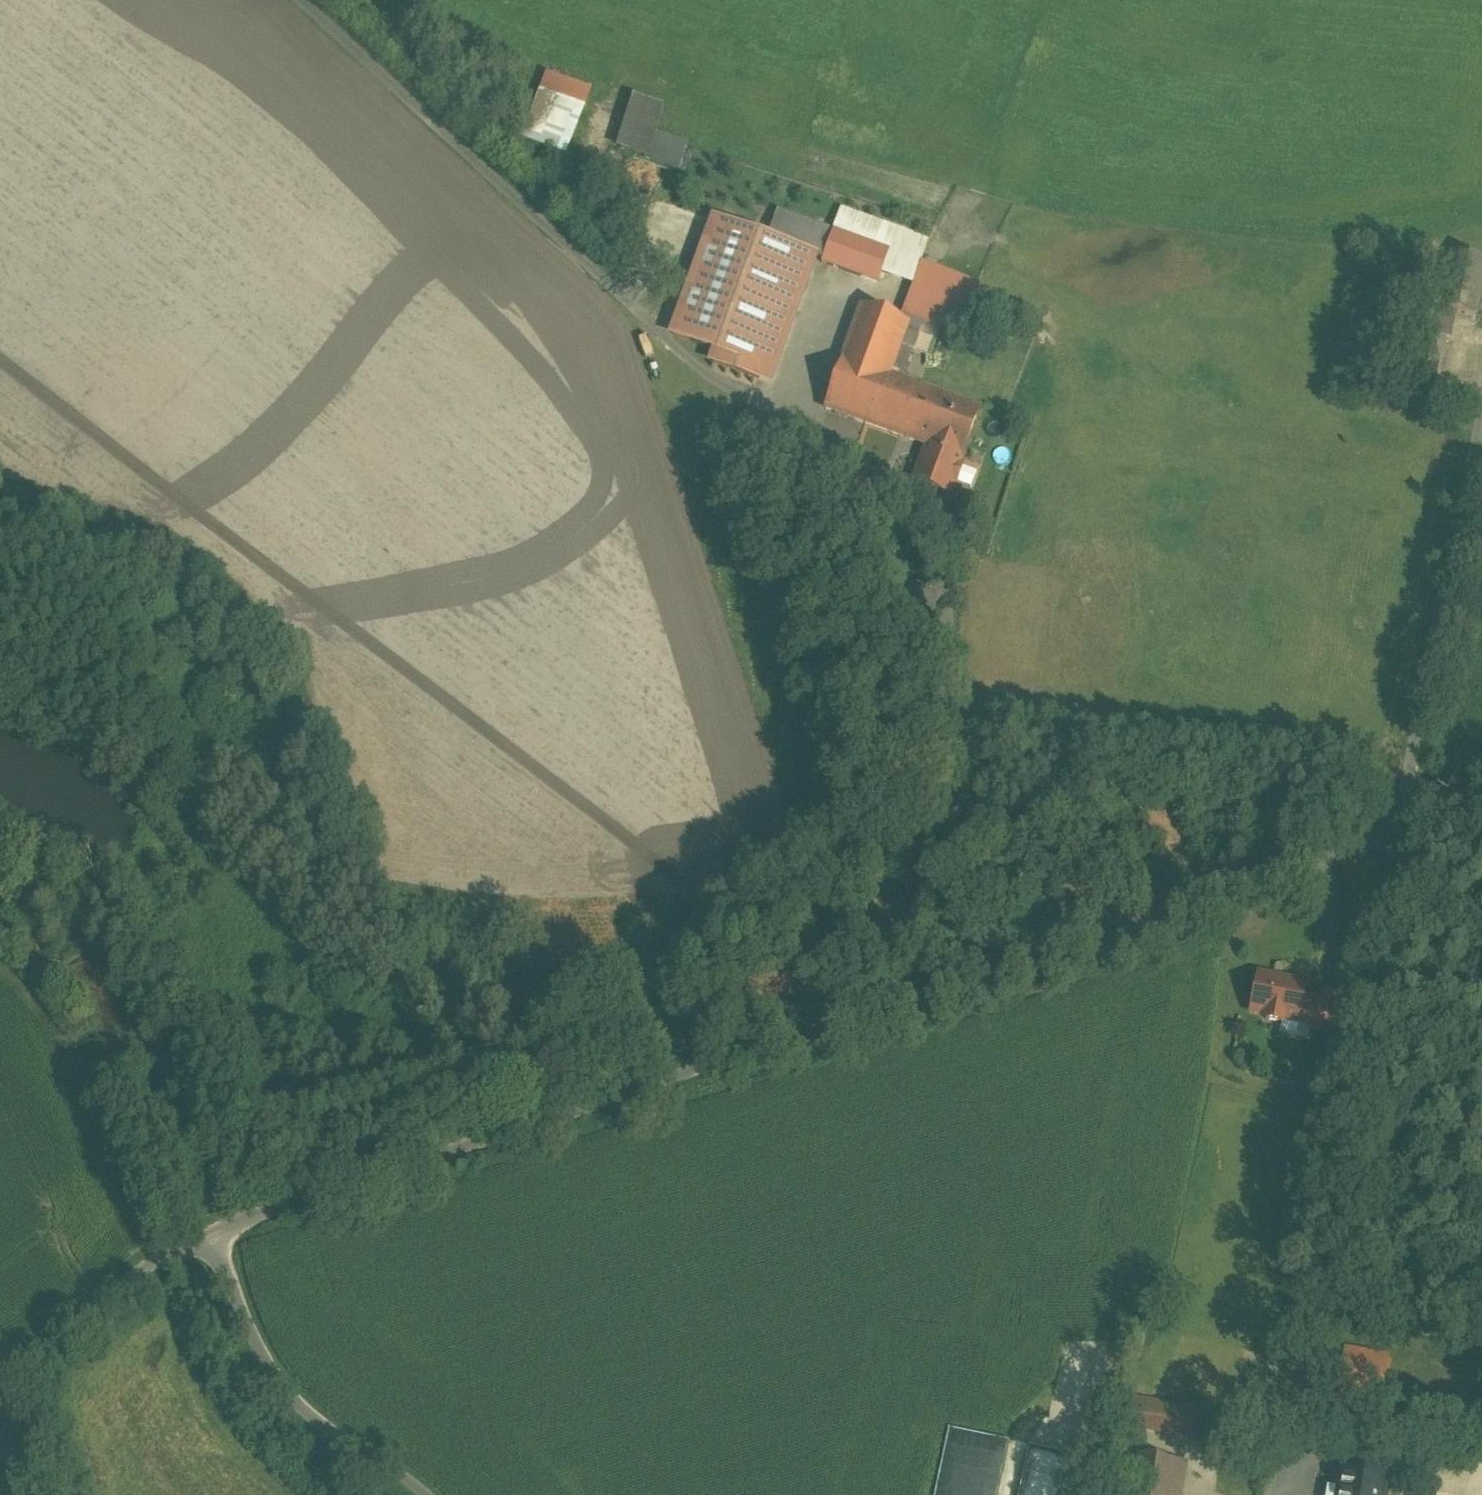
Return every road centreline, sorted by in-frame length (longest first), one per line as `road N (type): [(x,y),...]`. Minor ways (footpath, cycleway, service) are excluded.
road 1 (residential): [(213,1215),(897,995),(1352,871),(1481,358)]
road 2 (residential): [(446,1494),(302,1395),(213,1215)]
road 3 (residential): [(0,1370),(152,1245),(213,1215)]

